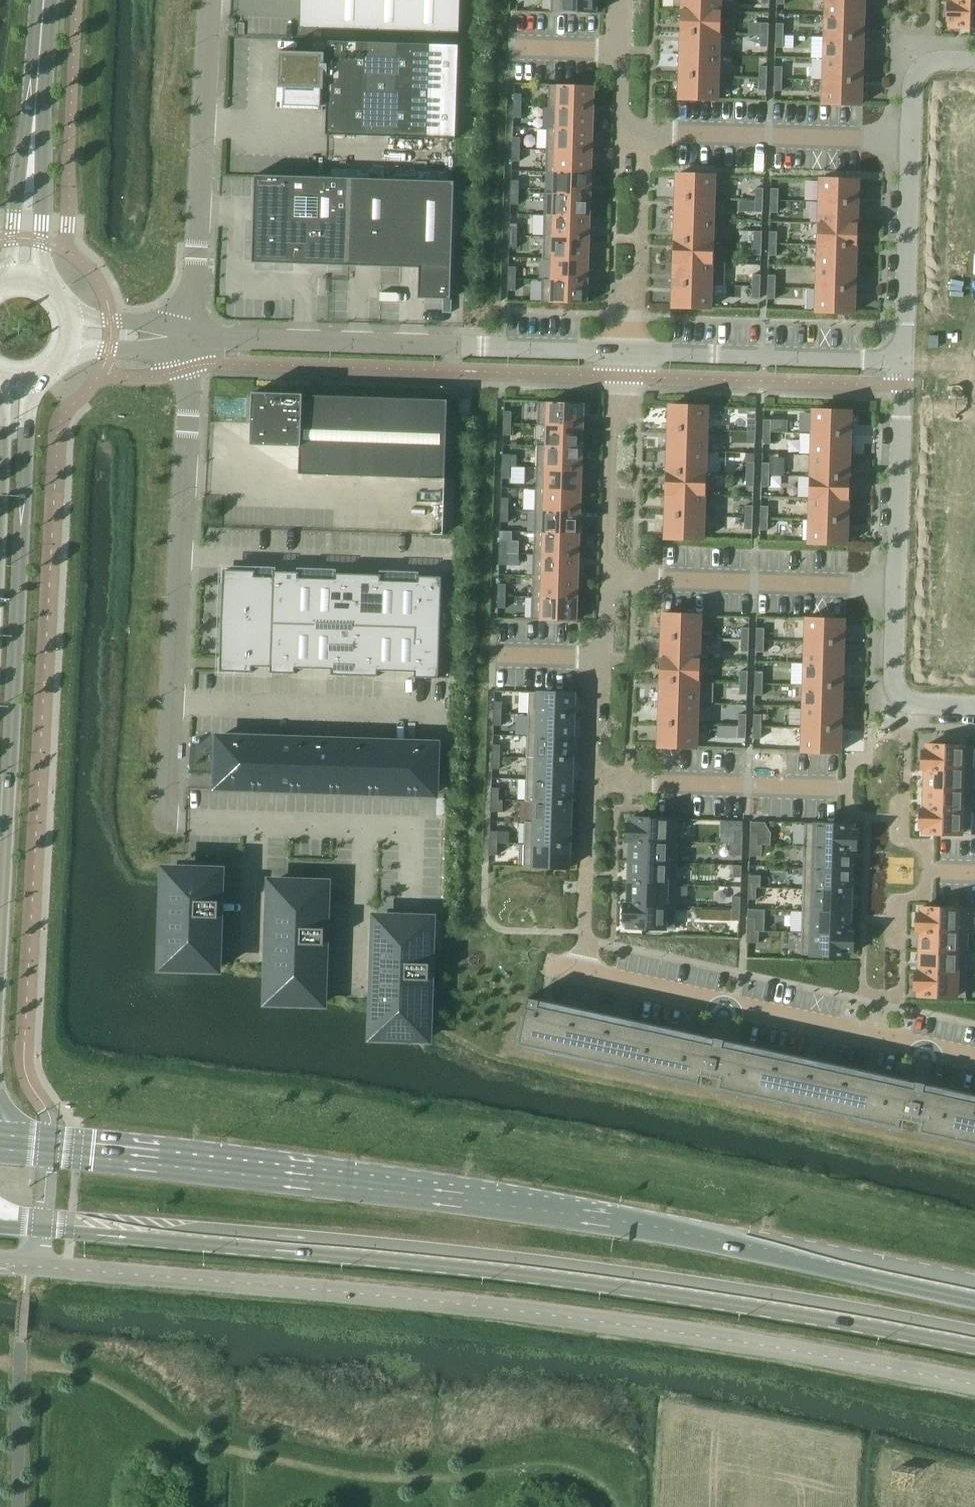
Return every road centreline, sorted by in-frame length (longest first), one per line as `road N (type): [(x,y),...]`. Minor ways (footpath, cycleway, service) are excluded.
road 1 (secondary): [(974,1301),(740,1247),(451,1197),(0,1146)]
road 2 (unclassified): [(0,1263),(498,1312),(974,1388)]
road 3 (secondary): [(0,1220),(539,1271),(974,1342)]
road 4 (residential): [(629,352),(610,427),(582,973)]
road 5 (secondary): [(0,948),(28,382)]
road 6 (unclassified): [(191,339),(169,820)]
road 7 (unclassified): [(629,352),(191,339)]
road 8 (residential): [(974,706),(913,704),(896,694),(903,361)]
road 9 (residential): [(582,973),(974,1058)]
road 10 (residential): [(622,0),(620,130),(643,178),(629,352)]
road 11 (residential): [(903,361),(913,76),(931,62),(974,63)]
road 12 (unclassified): [(206,0),(191,339)]
road 13 (unclassified): [(903,361),(629,352)]
road 14 (secondary): [(39,278),(34,138)]
road 15 (secondary): [(34,138),(7,275)]
road 16 (secondary): [(34,138),(42,0)]
road 17 (unclassified): [(70,349),(191,339)]

